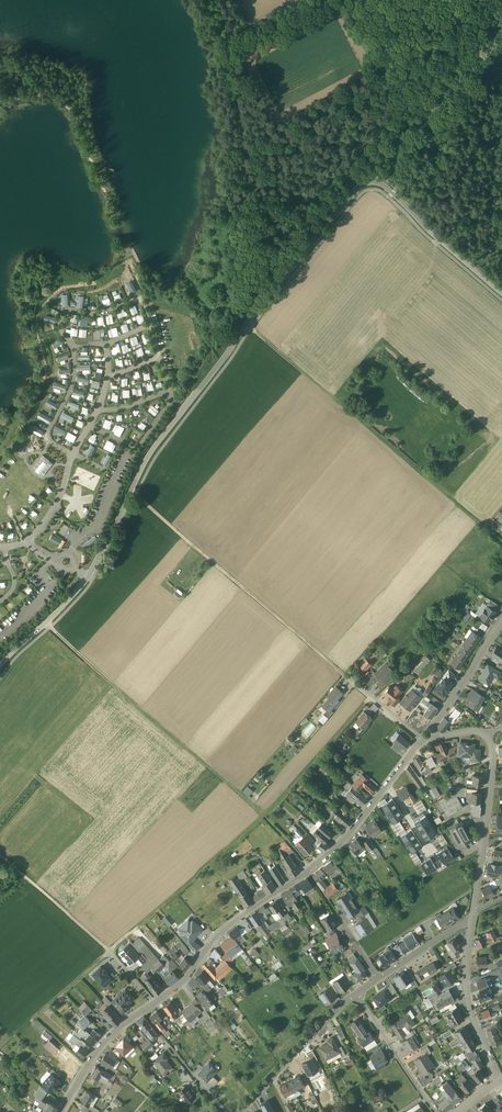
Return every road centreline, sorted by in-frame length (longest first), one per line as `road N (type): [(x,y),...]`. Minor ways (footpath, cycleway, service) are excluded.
road 1 (unclassified): [(0,670),(88,577),(153,449),(364,181),(381,183),(501,293)]
road 2 (residential): [(60,1111),(109,1035),(183,980),(222,930),(310,871),(388,785)]
road 3 (track): [(246,325),(501,542)]
road 4 (track): [(370,697),(264,814),(138,924)]
road 5 (track): [(131,490),(350,680)]
road 6 (track): [(264,814),(47,622)]
road 7 (residential): [(486,735),(492,755),(473,912)]
road 8 (residential): [(473,917),(465,977),(499,1082)]
road 9 (residential): [(241,1111),(357,993)]
road 10 (track): [(144,301),(132,267),(122,261),(102,280),(54,295),(38,313)]
road 11 (track): [(0,1045),(110,948)]
road 12 (track): [(110,948),(0,855)]
road 13 (residential): [(357,993),(438,1111)]
road 14 (residential): [(357,993),(473,917)]
road 15 (track): [(434,115),(359,0)]
road 16 (residential): [(431,736),(501,619)]

